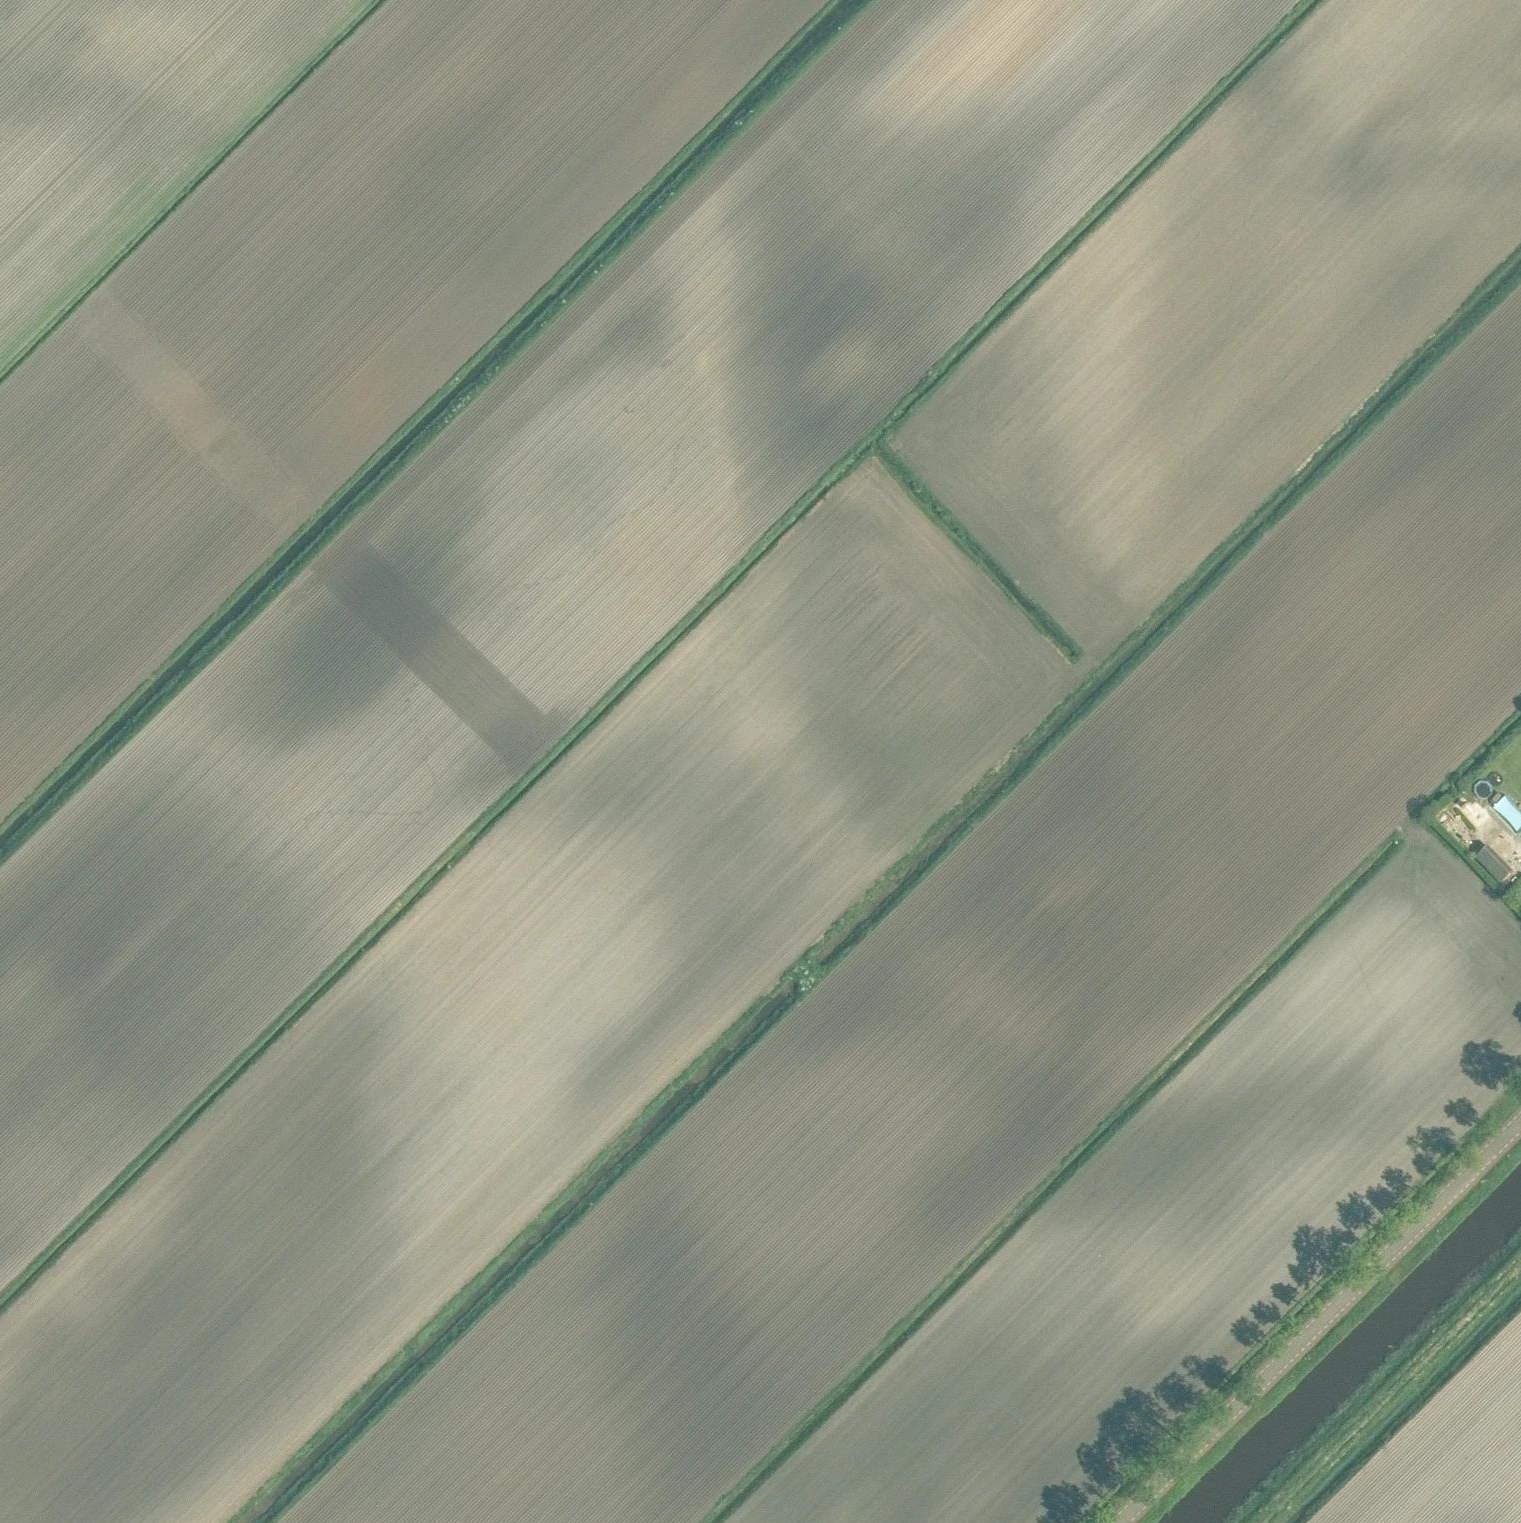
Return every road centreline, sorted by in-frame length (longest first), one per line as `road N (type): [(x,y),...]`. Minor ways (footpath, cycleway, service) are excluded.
road 1 (tertiary): [(1125,1522),(1520,1124)]

